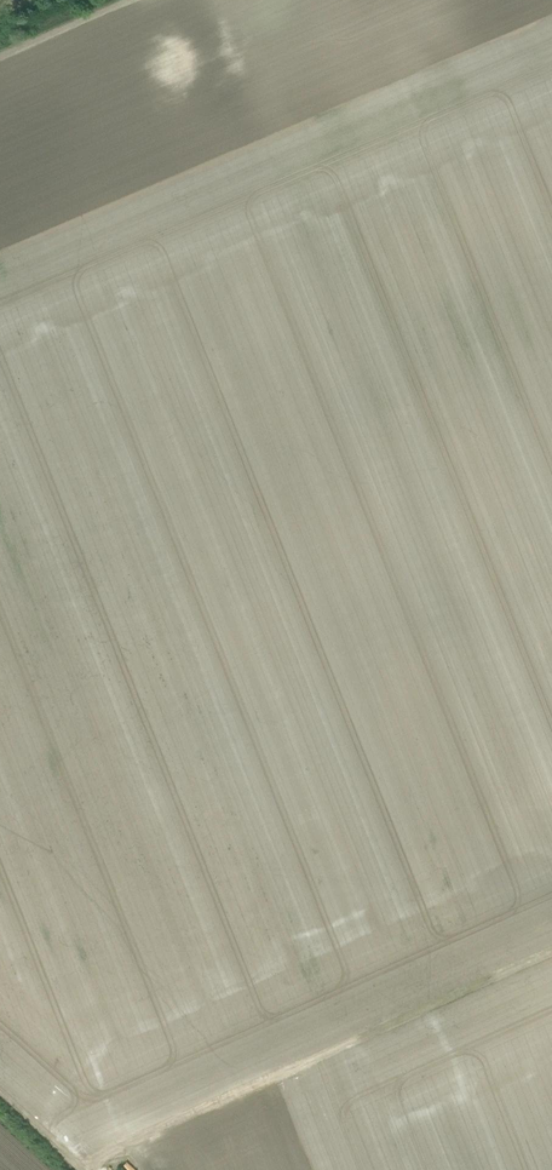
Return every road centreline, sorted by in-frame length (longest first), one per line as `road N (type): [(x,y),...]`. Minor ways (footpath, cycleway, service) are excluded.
road 1 (track): [(0,56),(130,0)]

